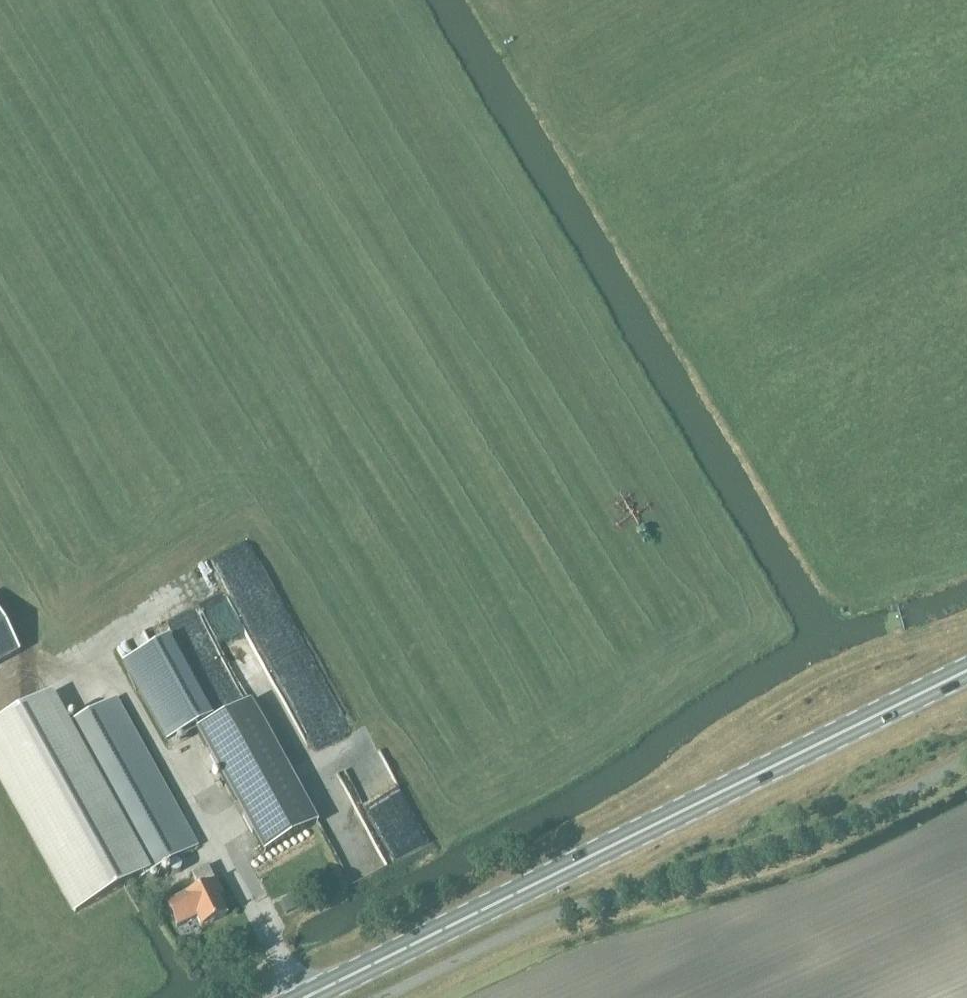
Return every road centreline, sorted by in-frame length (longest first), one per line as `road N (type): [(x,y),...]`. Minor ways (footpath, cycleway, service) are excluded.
road 1 (secondary): [(305,997),(966,671)]

